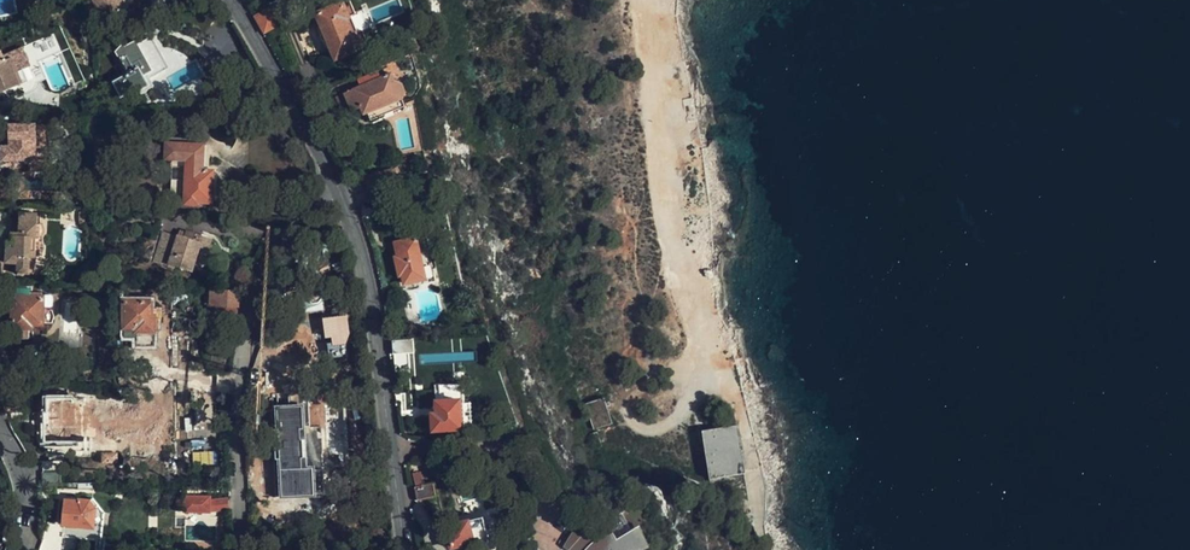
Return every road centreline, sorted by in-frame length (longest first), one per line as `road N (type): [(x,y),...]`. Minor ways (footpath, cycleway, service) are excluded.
road 1 (track): [(647,0),(692,290),(749,425),(762,549)]
road 2 (residential): [(241,549),(238,363),(251,302),(275,250),(306,216),(340,200)]
road 3 (tertiary): [(408,549),(365,281),(340,200)]
road 4 (tertiary): [(340,200),(230,0)]
road 5 (residential): [(0,429),(27,495),(14,549)]

